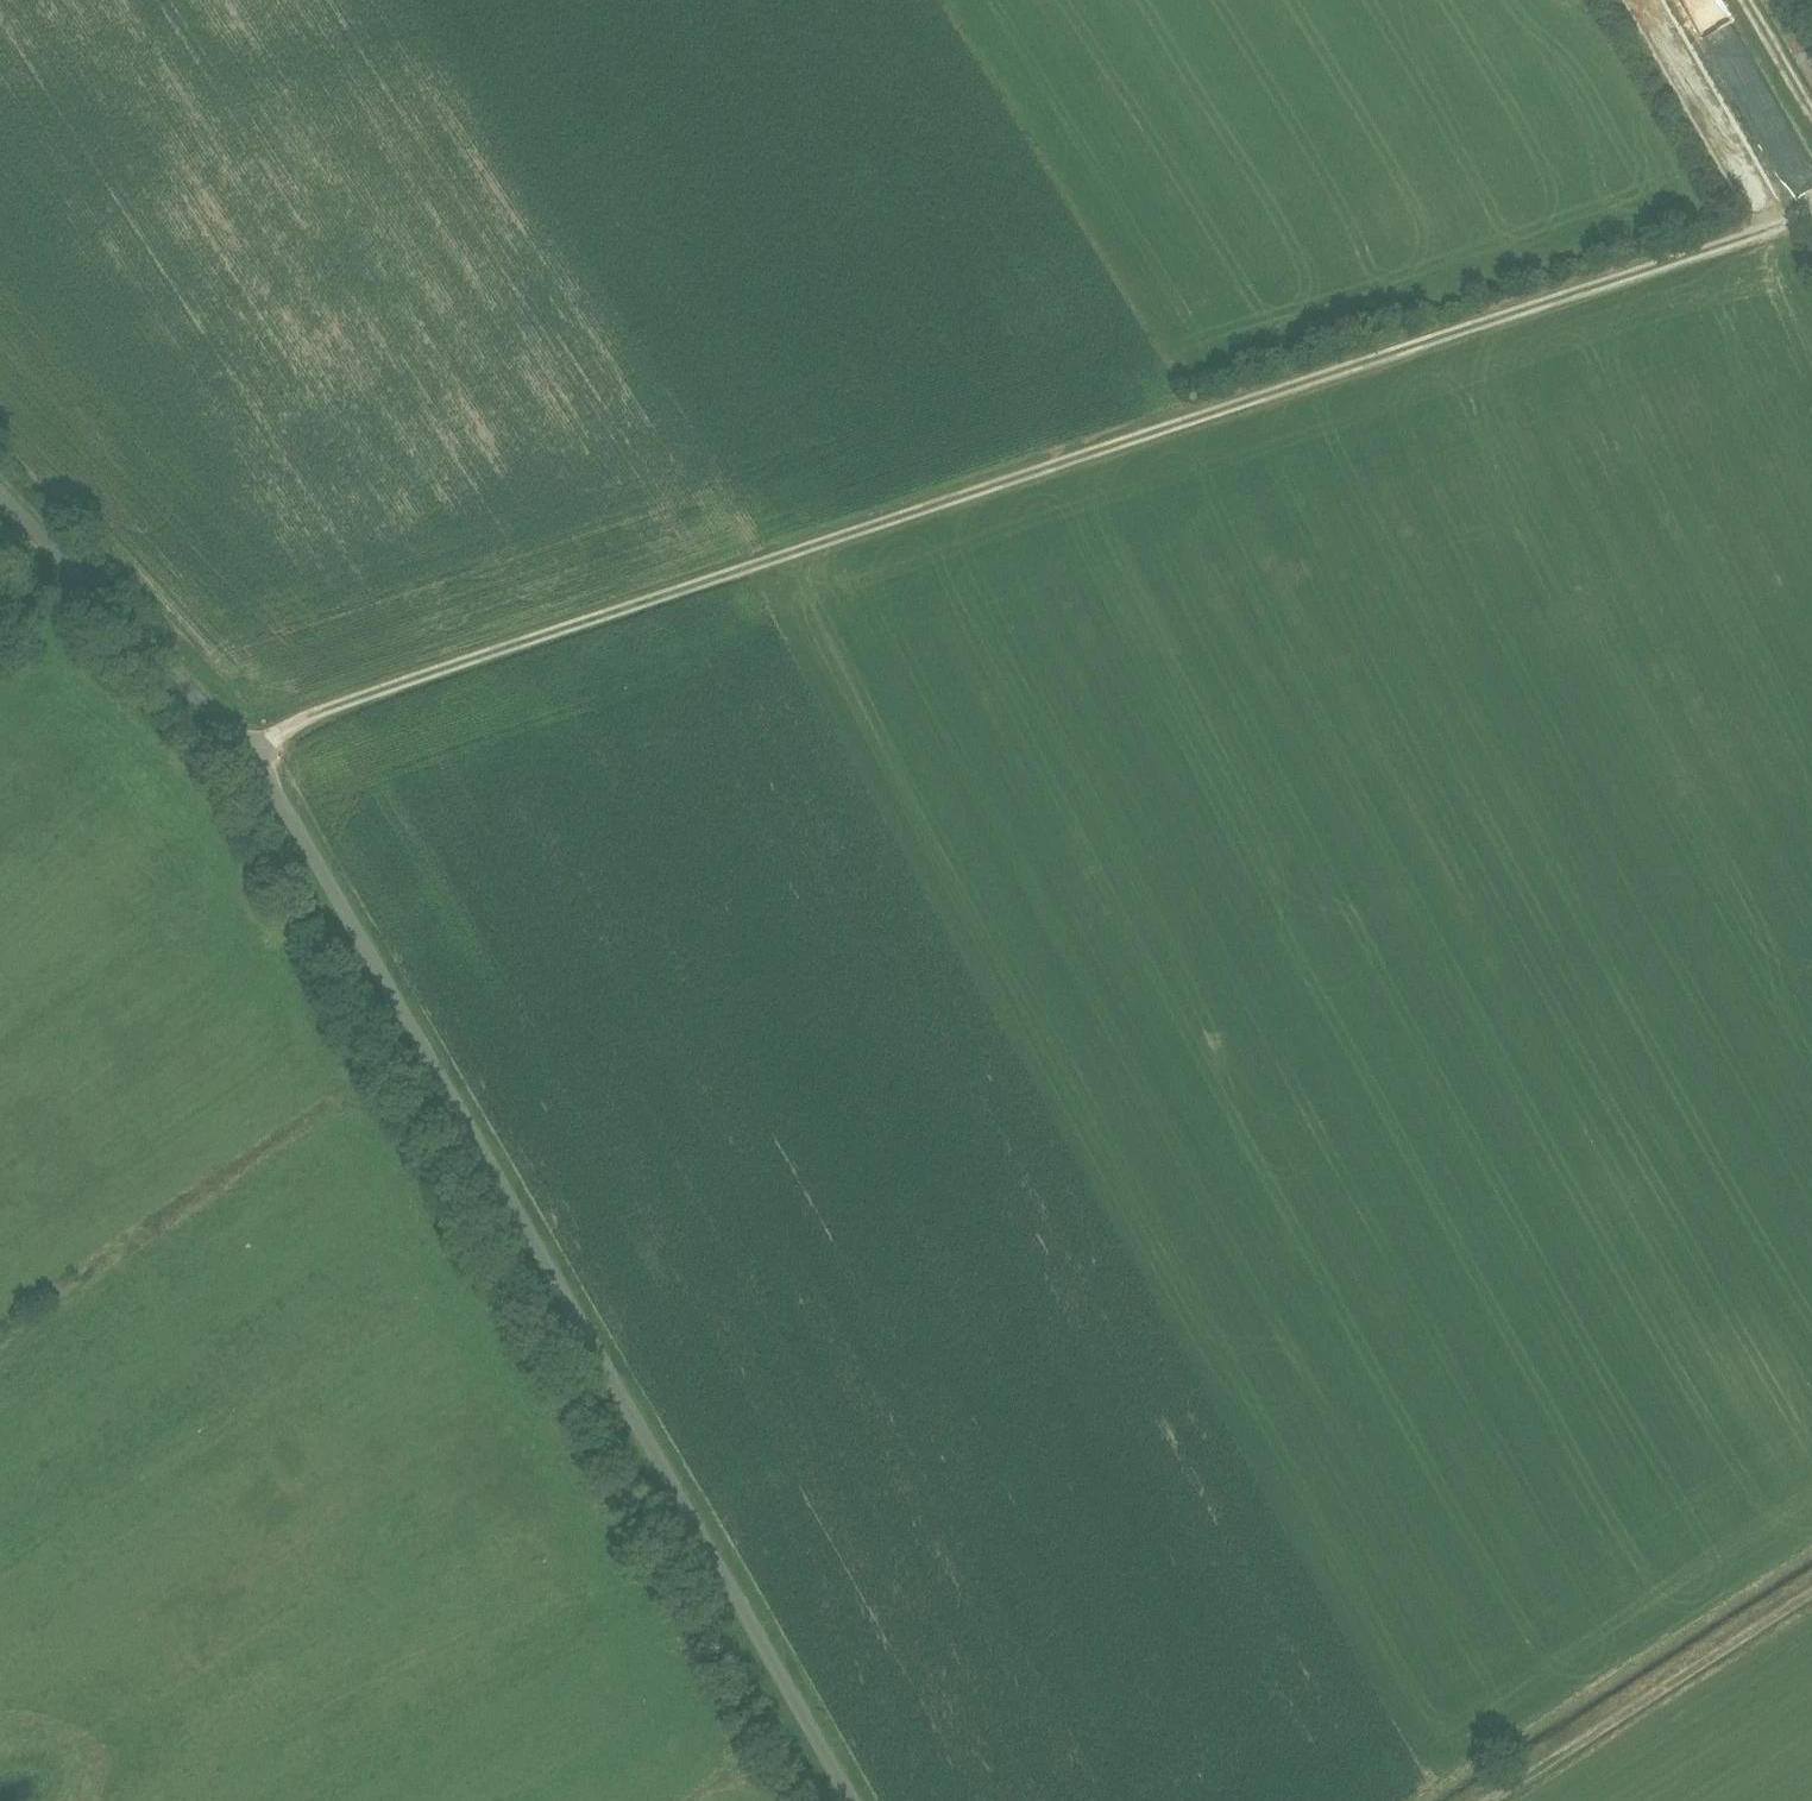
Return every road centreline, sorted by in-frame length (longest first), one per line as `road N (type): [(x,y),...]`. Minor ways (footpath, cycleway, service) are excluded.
road 1 (residential): [(838,1800),(658,1470),(216,703),(0,478)]
road 2 (track): [(1811,1594),(1481,1800)]

